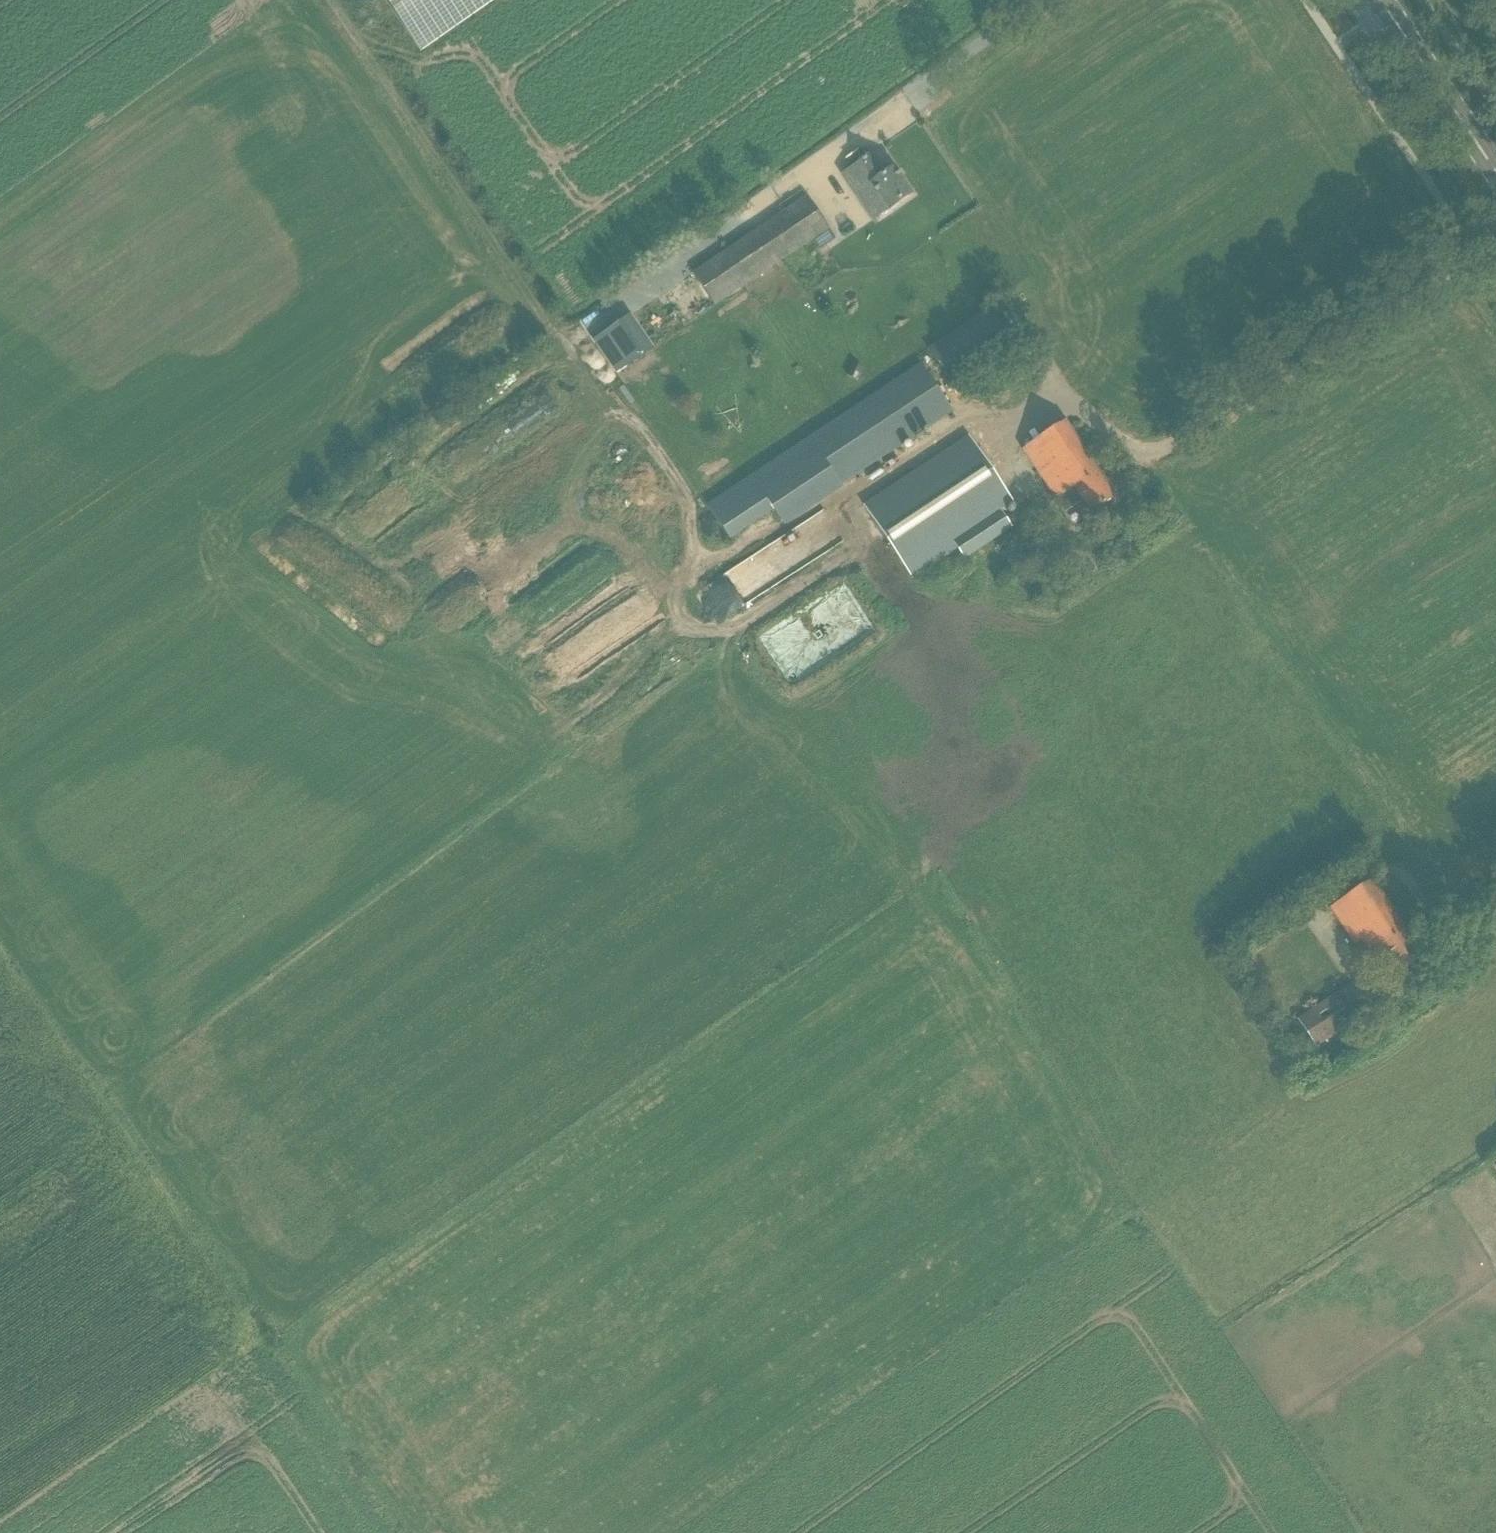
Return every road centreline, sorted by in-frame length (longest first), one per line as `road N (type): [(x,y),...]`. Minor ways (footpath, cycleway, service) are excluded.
road 1 (secondary): [(1495,173),(1380,0)]

